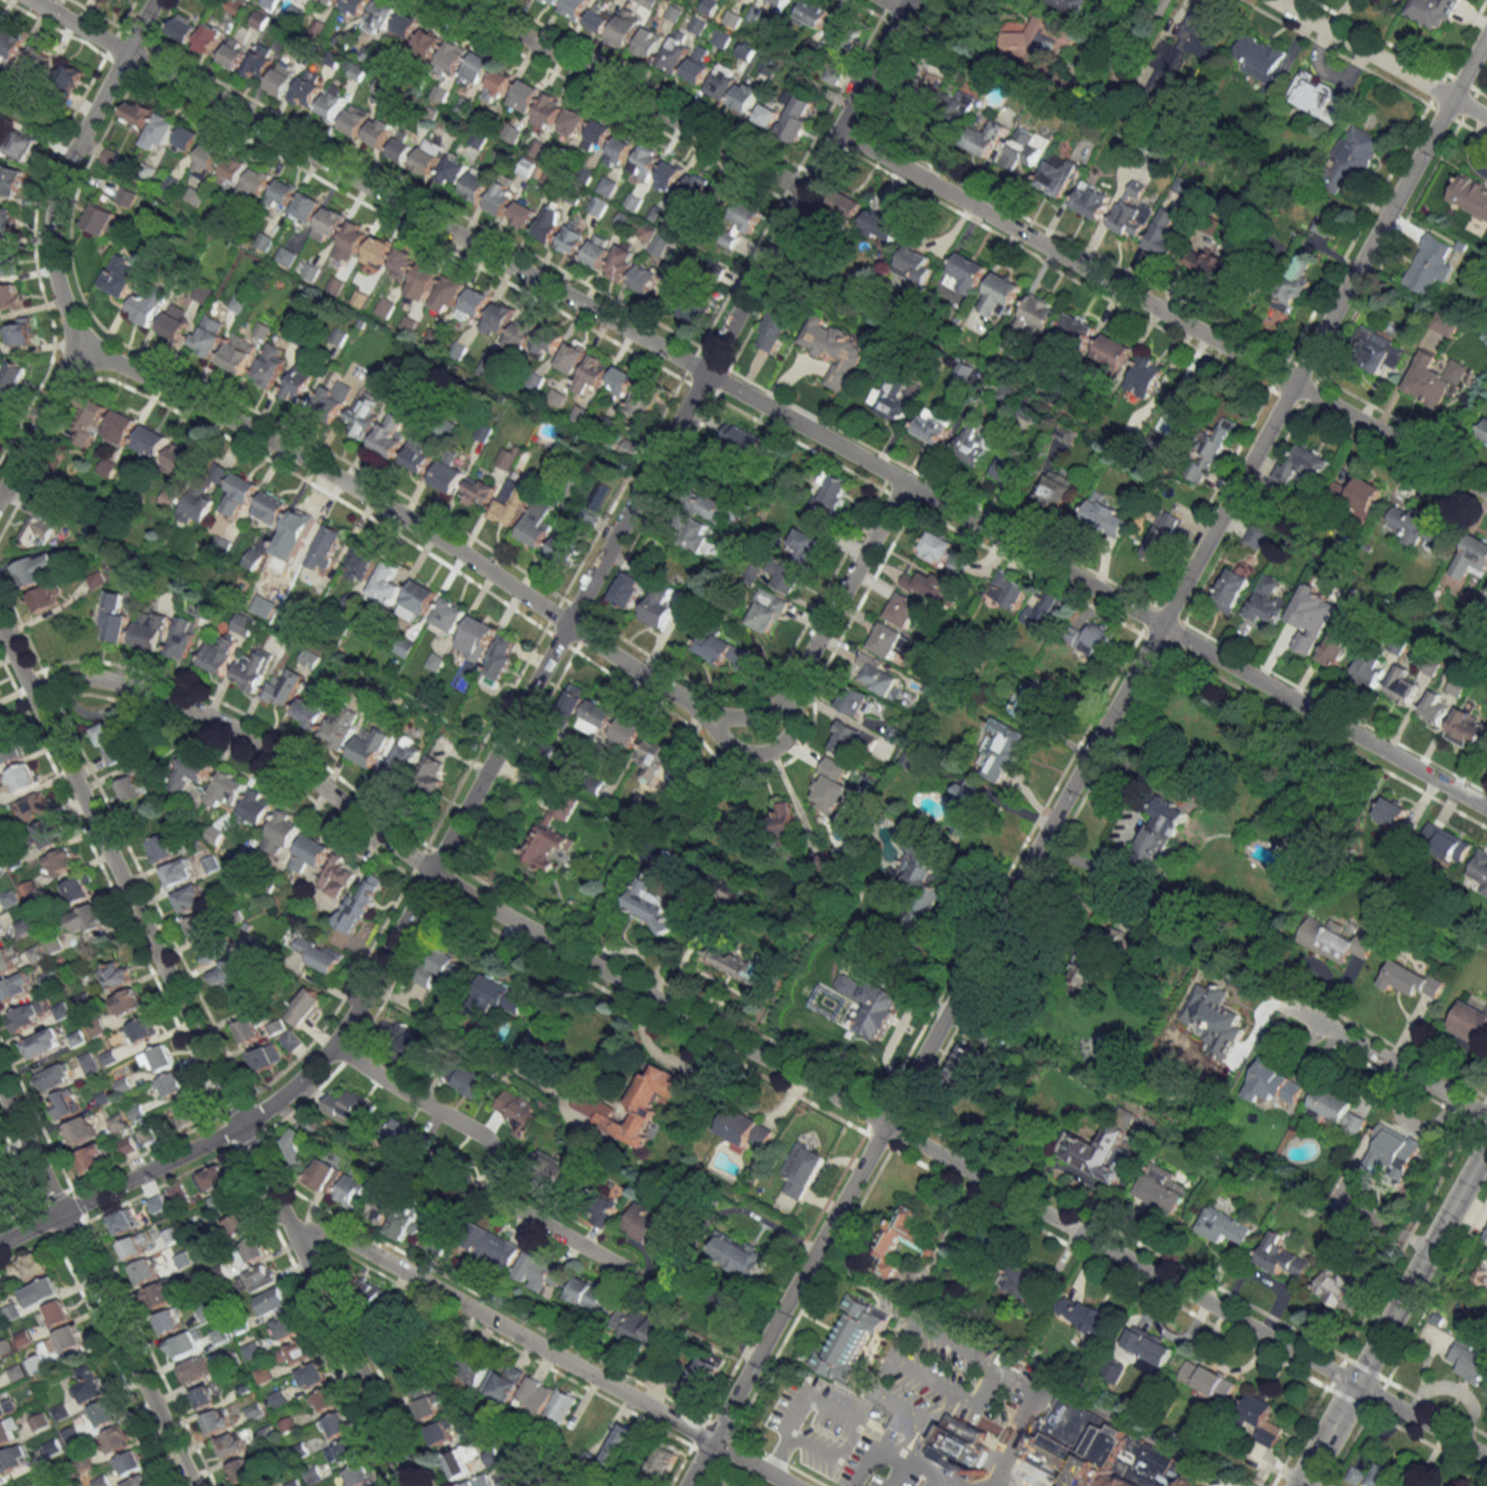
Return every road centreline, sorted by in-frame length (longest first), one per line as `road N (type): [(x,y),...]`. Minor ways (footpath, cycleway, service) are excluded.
road 1 (residential): [(1486,1458),(429,873),(284,760),(206,715),(93,679),(33,692)]
road 2 (residential): [(683,1485),(1486,33)]
road 3 (residential): [(903,483),(788,692),(765,711),(728,718),(702,711),(394,513),(83,338)]
road 4 (residential): [(0,627),(416,1485)]
road 5 (residential): [(1486,809),(705,373)]
road 6 (residential): [(705,373),(33,0)]
road 7 (residential): [(1486,493),(838,131)]
road 8 (tertiary): [(0,1243),(223,1130),(297,1077),(344,1025),(429,873)]
road 9 (tertiary): [(429,873),(705,373)]
road 10 (residential): [(791,1485),(352,1240),(323,1229),(290,1230)]
road 11 (residential): [(193,1485),(0,1086)]
road 12 (residential): [(666,1292),(514,1208),(485,1139),(332,1042)]
road 13 (tertiary): [(705,373),(909,0)]
road 14 (residential): [(804,192),(457,0)]
road 15 (residential): [(83,338),(57,288),(52,211),(67,160),(154,0)]
road 16 (residential): [(1486,120),(1271,0)]
road 17 (residential): [(1486,1114),(1279,1002)]
road 18 (tertiary): [(1355,1385),(1448,1217)]
road 19 (residential): [(0,496),(83,338)]
road 20 (residential): [(702,711),(734,749),(763,752),(787,737),(792,686)]

